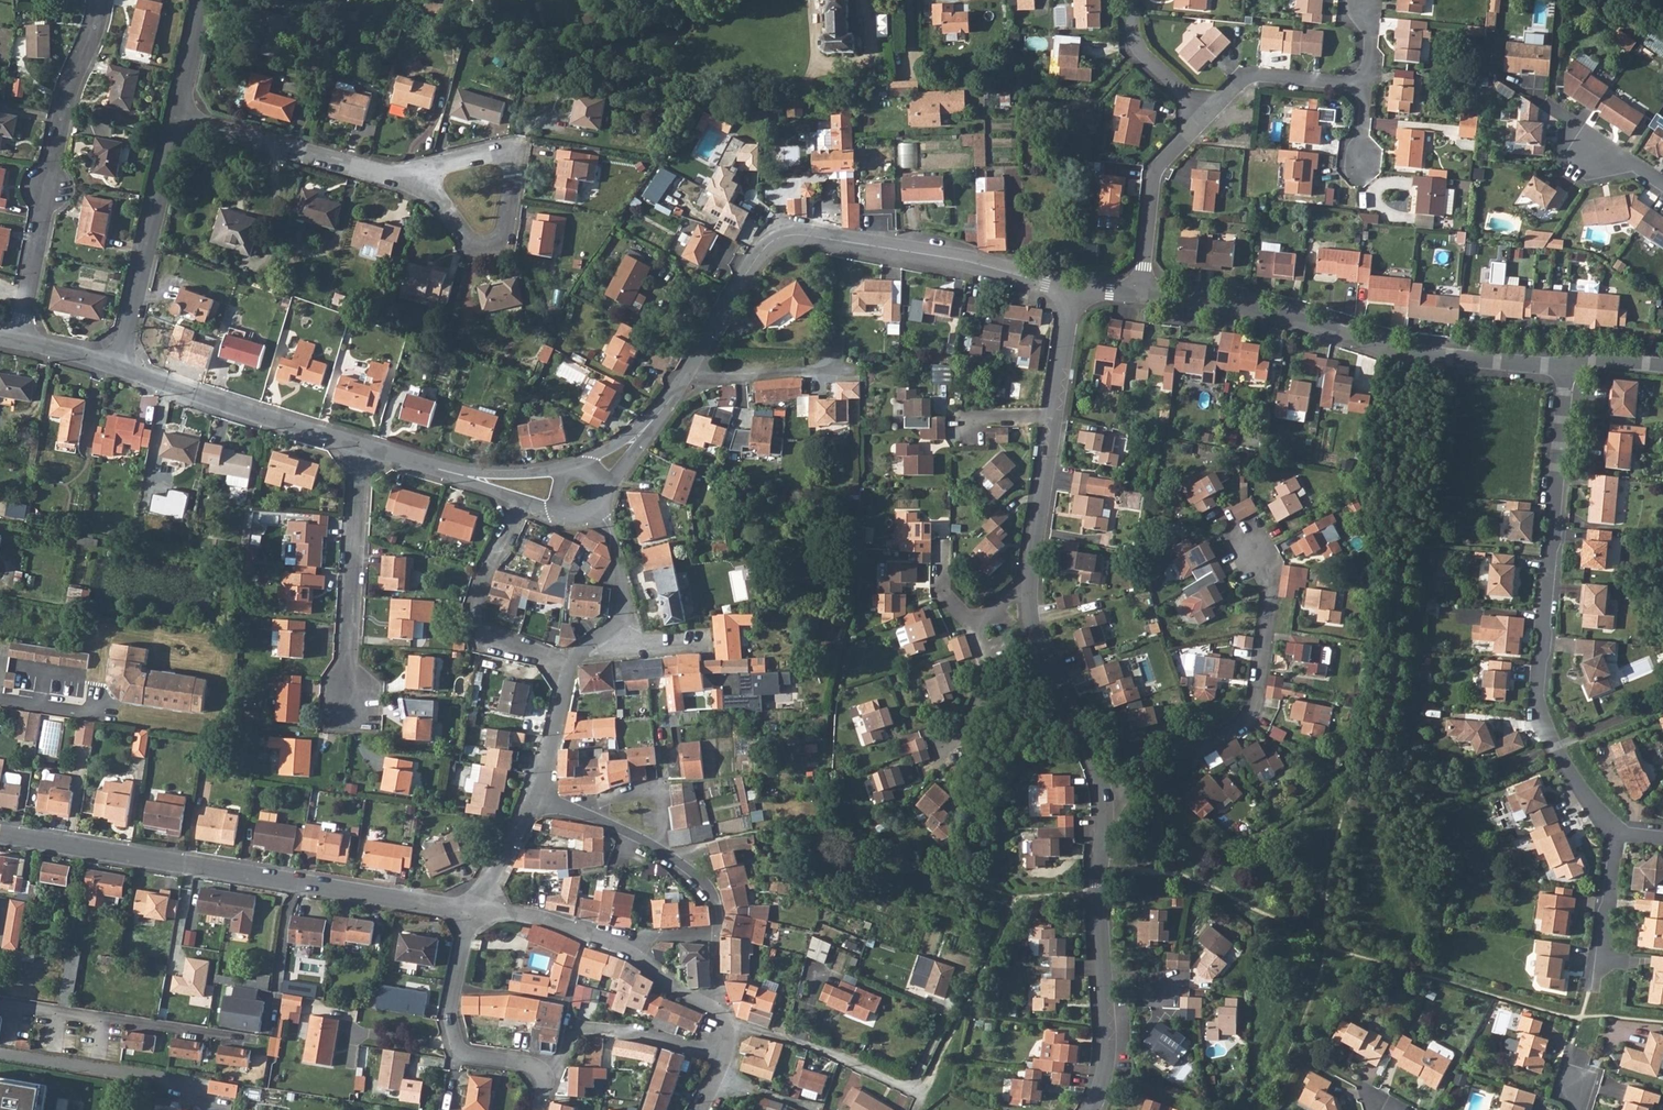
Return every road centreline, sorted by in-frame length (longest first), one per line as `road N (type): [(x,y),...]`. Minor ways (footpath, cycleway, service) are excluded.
road 1 (residential): [(1565,367),(1542,709),(1552,750),(1621,835)]
road 2 (residential): [(0,835),(474,910)]
road 3 (residential): [(1078,290),(796,232),(771,242),(690,376)]
road 4 (residential): [(1565,367),(1398,351),(1276,313),(1140,294)]
road 5 (residential): [(22,342),(64,103),(90,53),(103,0)]
road 6 (residential): [(1109,794),(1247,717),(1272,586),(1253,546)]
road 7 (residential): [(1094,1109),(1108,1044),(1098,890),(1109,794)]
road 8 (residential): [(410,179),(441,200),(477,248),(494,245),(507,233),(513,157),(439,166)]
road 9 (residential): [(353,710),(347,665),(361,448)]
road 10 (residential): [(120,368),(178,120)]
road 11 (residential): [(120,368),(361,448)]
road 12 (residential): [(178,120),(410,179)]
road 13 (residential): [(1109,794),(1040,646),(1030,574)]
road 14 (residential): [(474,910),(449,1016),(458,1046),(542,1071)]
road 15 (residential): [(542,1071),(558,1065),(575,1033),(594,1028),(641,1033),(724,1060)]
road 16 (residential): [(1140,294),(1153,172),(1205,118)]
road 17 (residential): [(1205,118),(1249,75),(1366,85)]
road 18 (residential): [(600,637),(570,666),(540,799)]
road 19 (residential): [(1030,574),(1055,418)]
road 20 (residential): [(474,910),(627,944)]
road 21 (residential): [(690,376),(838,368)]
road 22 (residential): [(1205,118),(1136,45),(1130,0)]
road 23 (residential): [(593,510),(611,540),(625,607),(622,621),(600,637)]
road 24 (residential): [(588,817),(650,788),(662,793),(657,848)]
road 25 (residential): [(948,742),(988,674),(971,621)]
road 26 (residential): [(1621,835),(1601,964)]
road 27 (residential): [(1055,418),(1078,290)]
road 28 (residential): [(540,799),(474,910)]
road 29 (residential): [(178,120),(206,0)]

